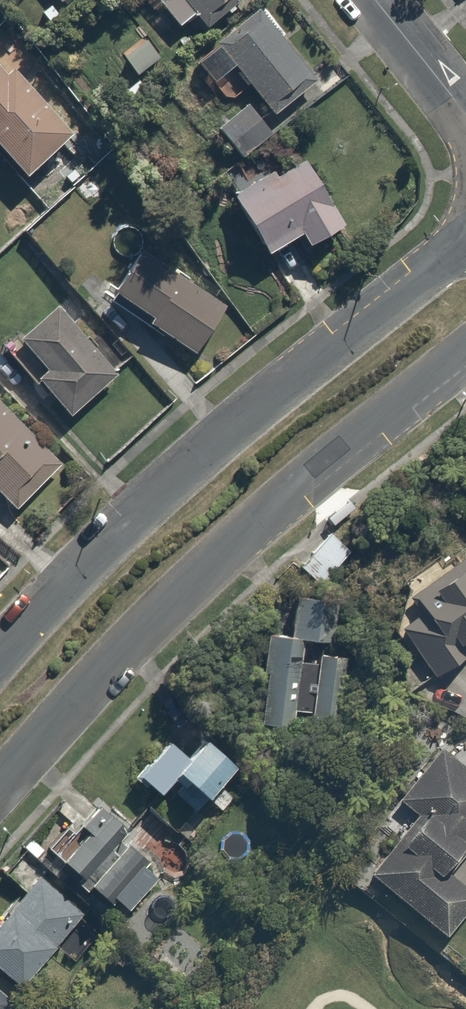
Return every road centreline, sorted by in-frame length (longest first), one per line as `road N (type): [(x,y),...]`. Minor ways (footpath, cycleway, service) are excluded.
road 1 (tertiary): [(465,345),(199,566),(0,784)]
road 2 (tertiary): [(0,664),(236,432),(465,240)]
road 3 (residential): [(465,112),(377,0)]

